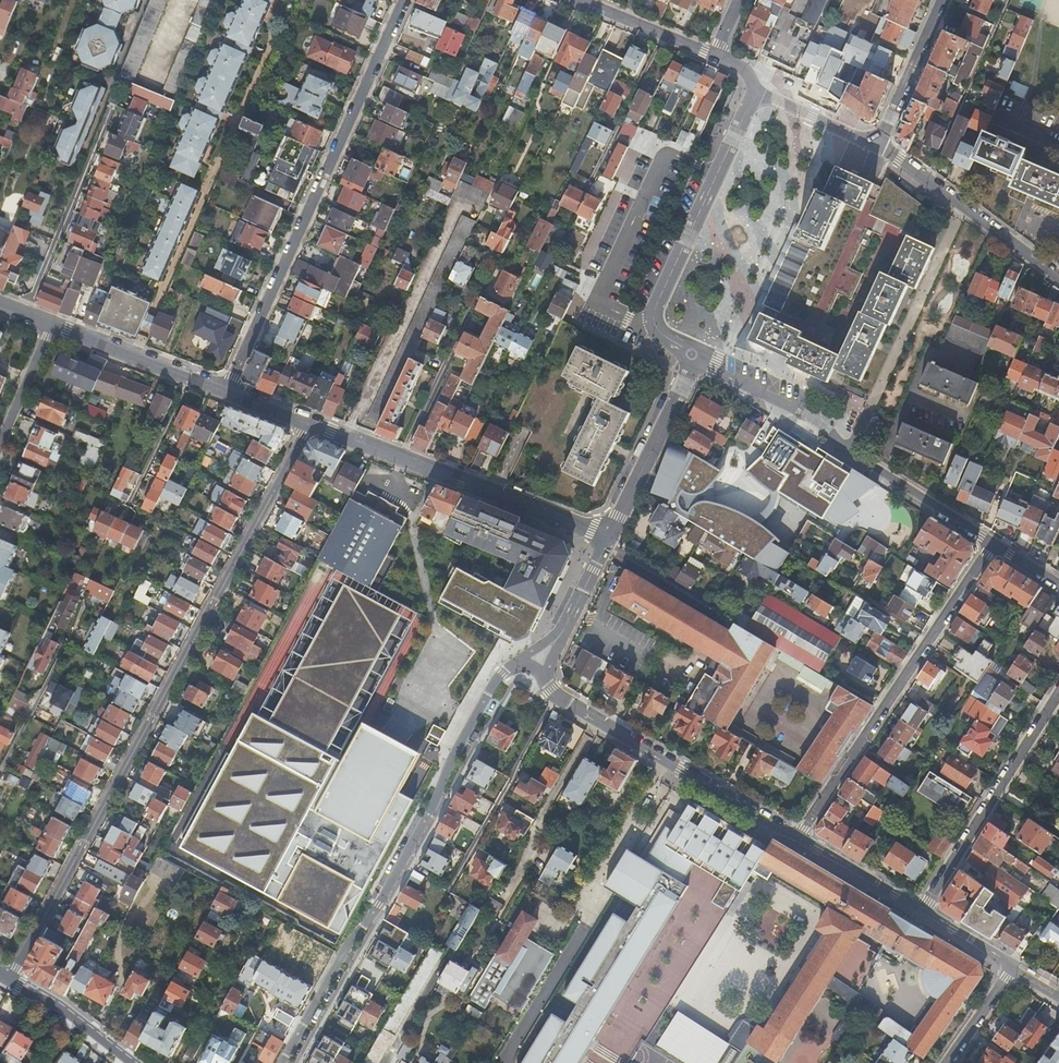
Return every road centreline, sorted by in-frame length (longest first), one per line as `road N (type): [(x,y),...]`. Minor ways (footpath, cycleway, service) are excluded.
road 1 (residential): [(9,980),(310,425)]
road 2 (residential): [(511,667),(281,1062)]
road 3 (residential): [(402,0),(226,392)]
road 4 (residential): [(993,542),(797,839)]
road 5 (residential): [(692,354),(819,421),(993,542)]
road 6 (residential): [(604,538),(310,425)]
road 7 (residential): [(692,354),(660,332),(654,310),(756,90)]
road 8 (residential): [(797,839),(549,685)]
road 9 (residential): [(921,911),(1058,692)]
road 10 (residential): [(604,538),(692,354)]
road 11 (residential): [(226,392),(52,322)]
road 12 (residential): [(1019,247),(876,144)]
road 13 (residential): [(940,0),(876,144)]
road 14 (residential): [(9,980),(59,1007),(130,1062)]
road 15 (residential): [(921,911),(797,839)]
road 16 (residential): [(714,53),(585,0)]
road 17 (residential): [(876,144),(756,90)]
road 18 (residential): [(52,322),(0,442)]

